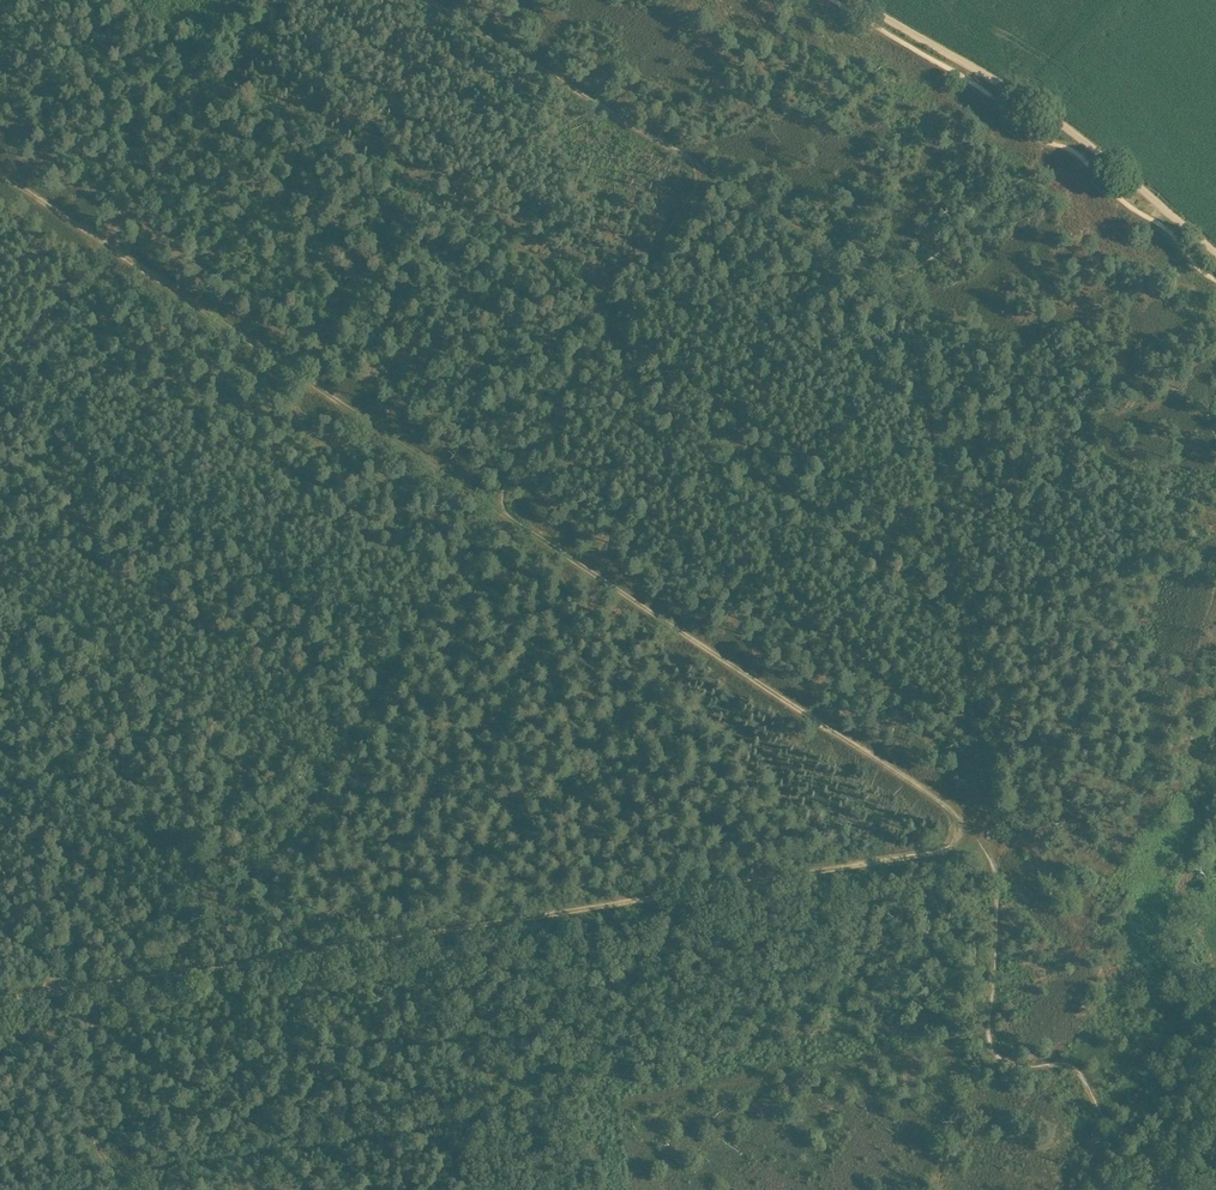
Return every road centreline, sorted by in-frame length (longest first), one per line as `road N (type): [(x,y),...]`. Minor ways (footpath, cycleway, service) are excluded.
road 1 (track): [(497,509),(982,834),(990,869),(984,1041),(995,1059),(1015,1069),(1076,1067),(1086,1098),(1175,1189)]
road 2 (track): [(982,834),(956,850),(71,986)]
road 3 (track): [(982,834),(963,663),(898,283),(709,168)]
road 4 (track): [(0,174),(497,509)]
road 5 (track): [(0,385),(299,0)]
road 6 (track): [(497,509),(260,886)]
road 7 (track): [(1215,252),(1111,162),(851,0)]
road 8 (track): [(709,168),(497,509)]
road 9 (track): [(439,0),(709,168)]
road 10 (track): [(124,1189),(99,1157),(89,983)]

